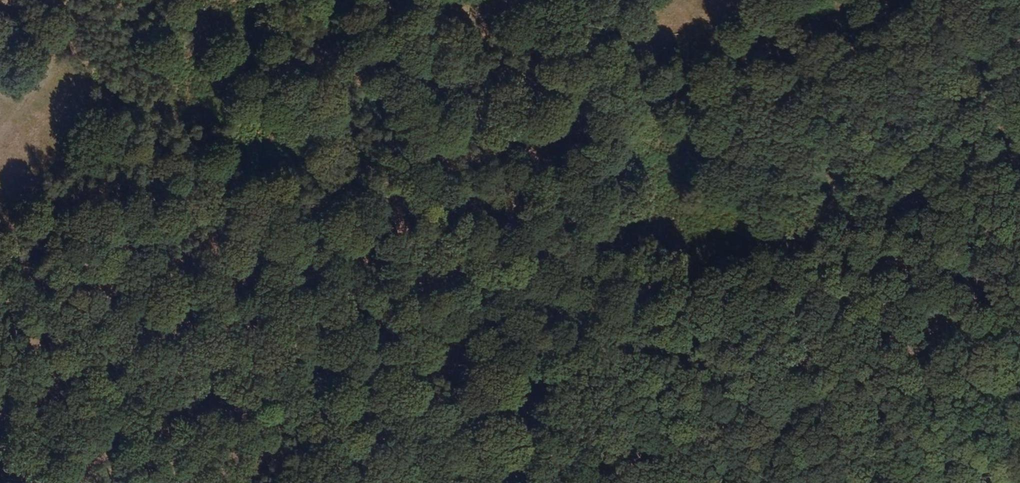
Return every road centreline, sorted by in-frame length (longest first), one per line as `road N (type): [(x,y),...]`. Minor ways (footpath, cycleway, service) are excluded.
road 1 (track): [(728,0),(474,482)]

